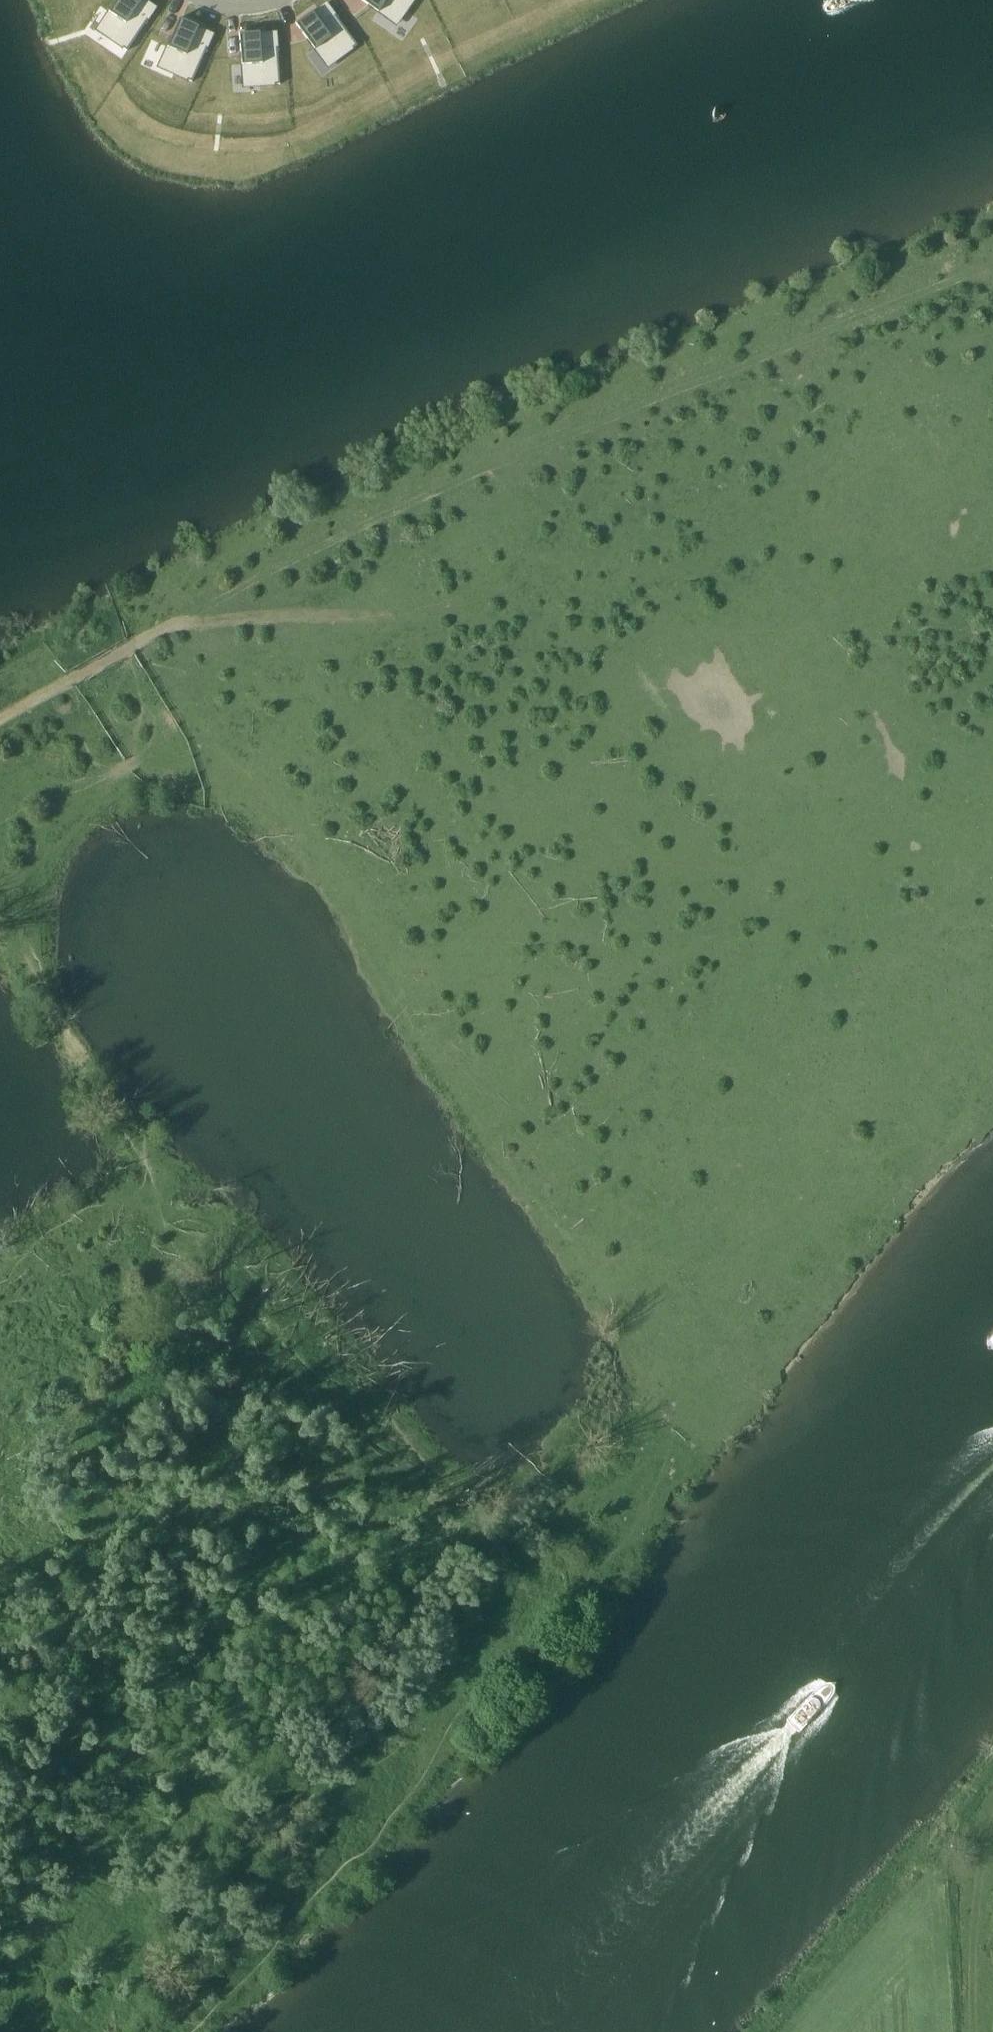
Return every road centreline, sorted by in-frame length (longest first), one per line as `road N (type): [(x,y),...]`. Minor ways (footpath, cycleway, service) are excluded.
road 1 (track): [(0,721),(169,627),(269,620)]

